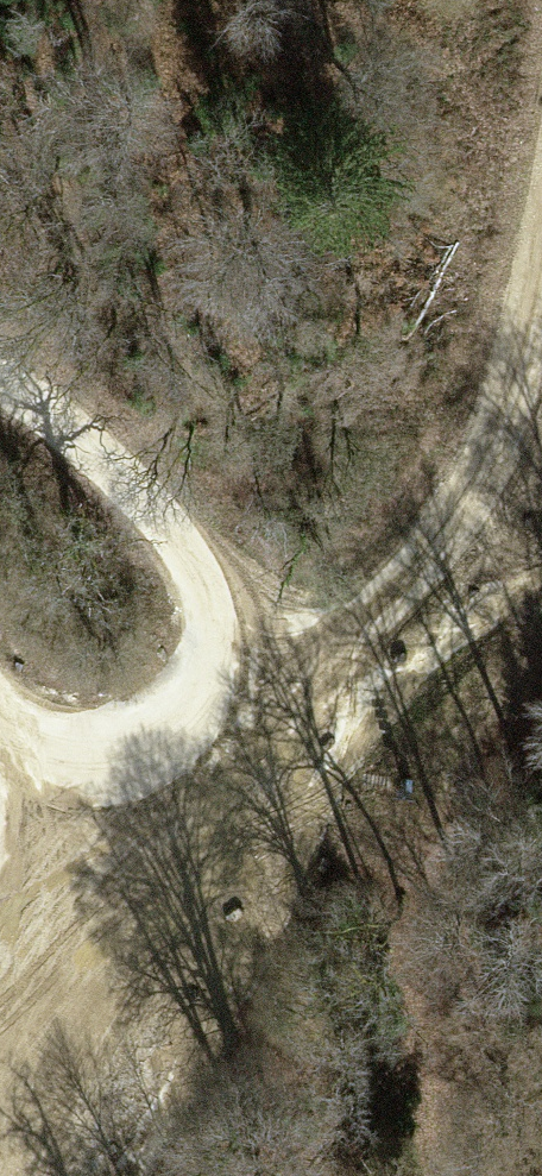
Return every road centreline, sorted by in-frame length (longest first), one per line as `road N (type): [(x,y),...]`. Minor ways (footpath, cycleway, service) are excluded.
road 1 (track): [(0,1147),(128,938),(479,496),(541,264)]
road 2 (track): [(0,381),(84,422),(169,515),(221,628),(168,737),(90,758),(0,751)]
road 3 (track): [(0,763),(128,938)]
road 4 (track): [(0,1047),(128,938)]

